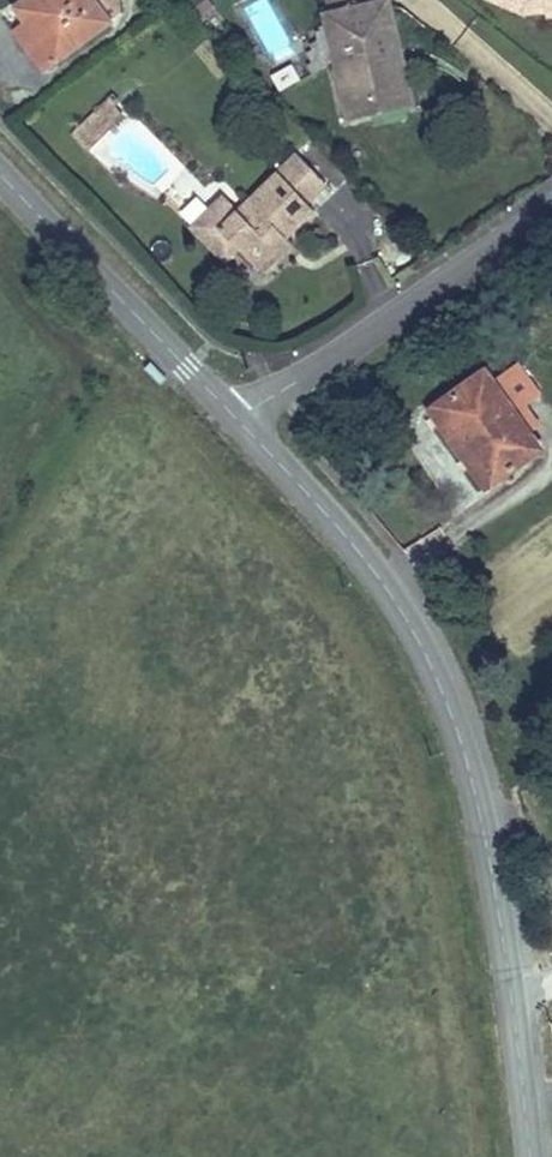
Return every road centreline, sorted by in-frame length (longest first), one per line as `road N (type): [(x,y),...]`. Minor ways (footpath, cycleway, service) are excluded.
road 1 (tertiary): [(528,1156),(478,795),(442,672),(375,565),(233,410)]
road 2 (residential): [(233,410),(551,195)]
road 3 (tertiary): [(233,410),(0,168)]

